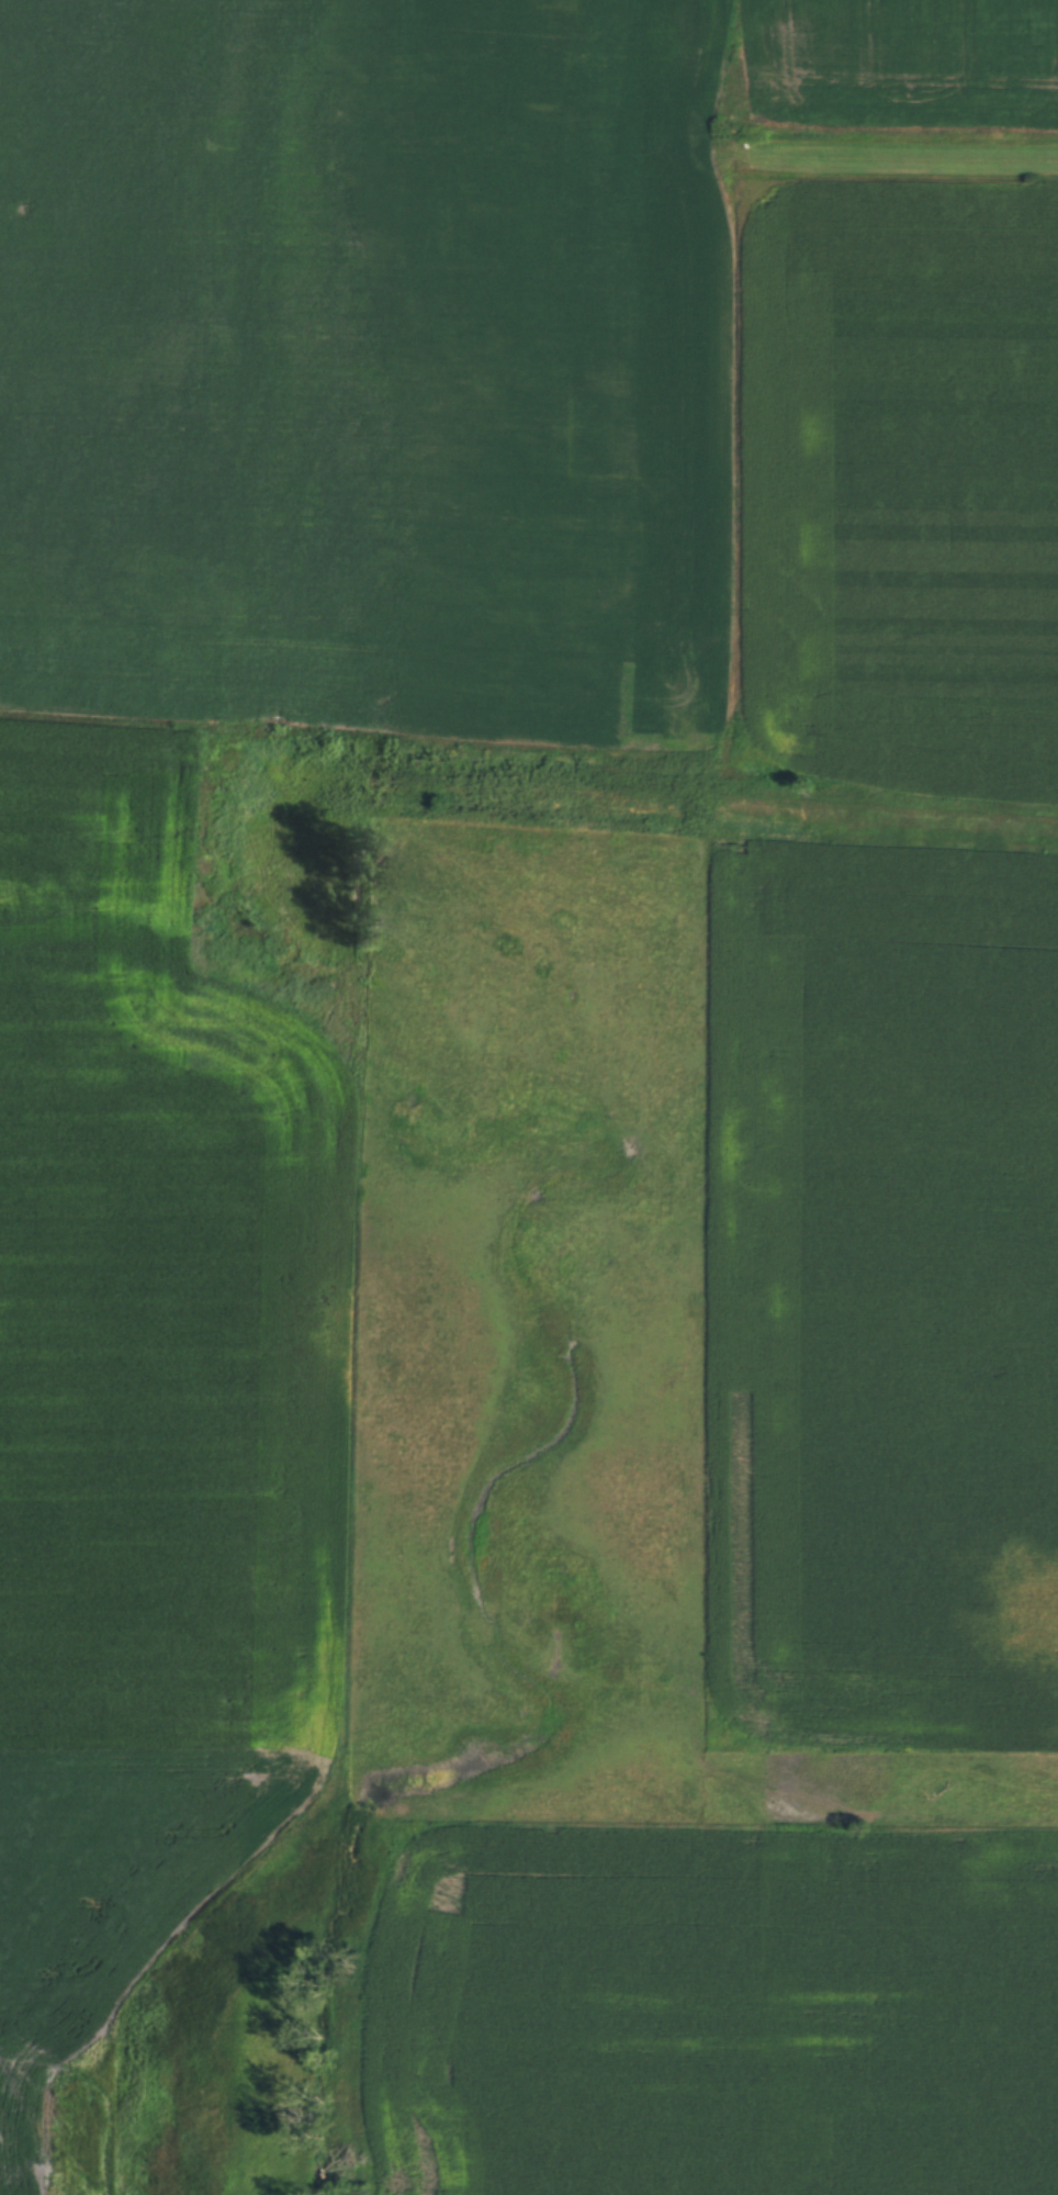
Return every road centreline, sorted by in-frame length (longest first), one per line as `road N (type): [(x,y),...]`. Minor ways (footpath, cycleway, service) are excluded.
road 1 (residential): [(1057,169),(729,172)]
road 2 (residential): [(729,172),(727,0)]

